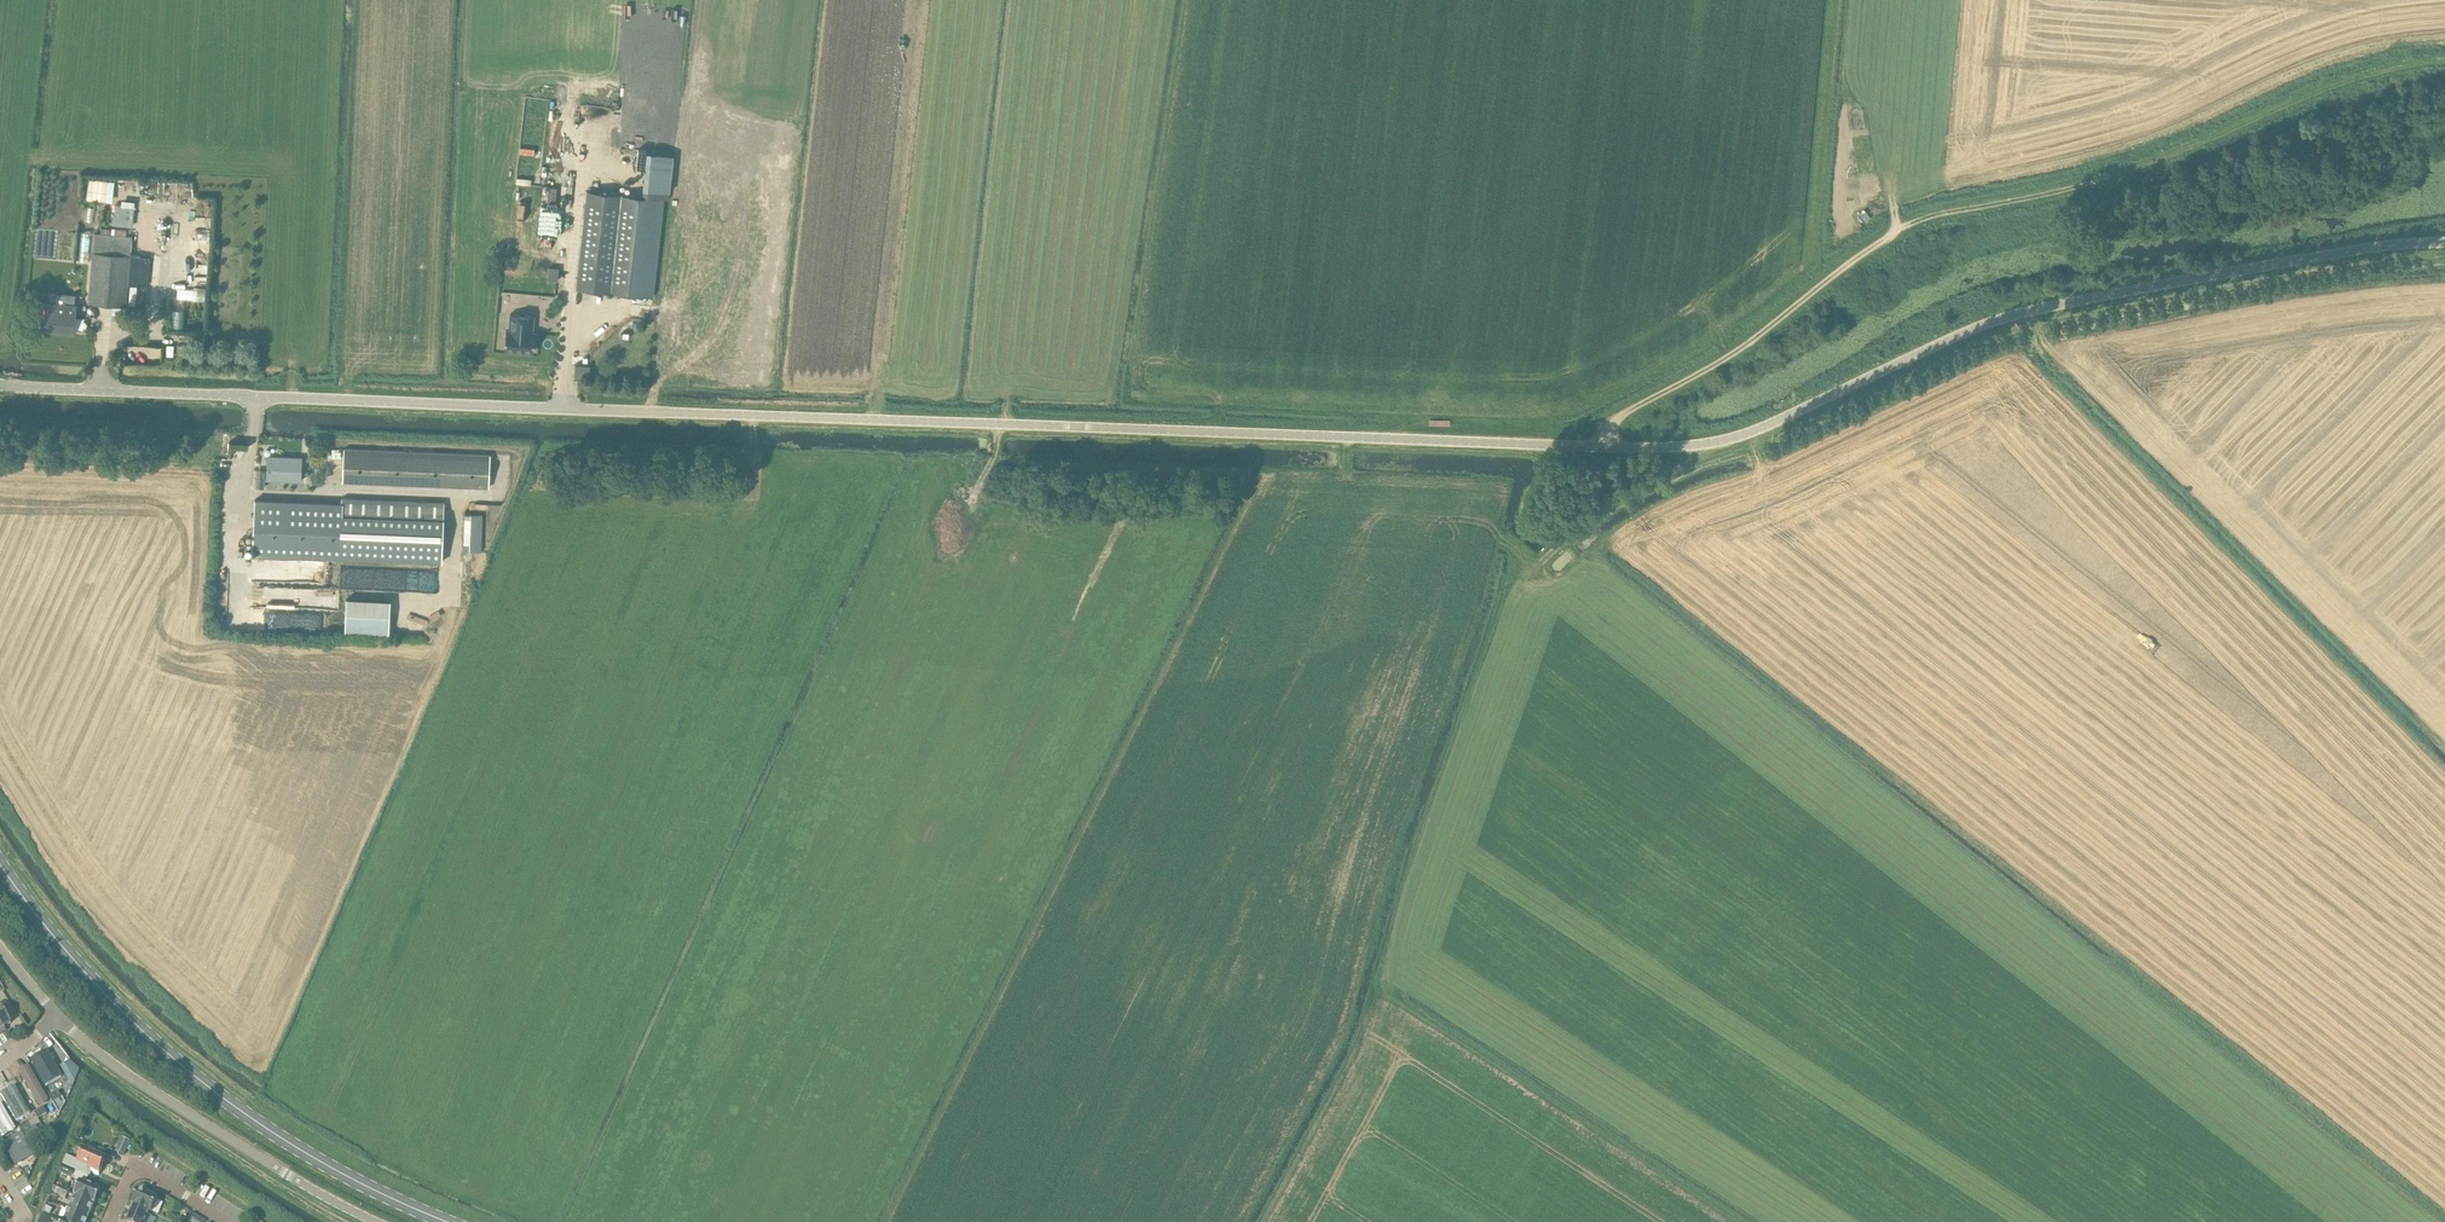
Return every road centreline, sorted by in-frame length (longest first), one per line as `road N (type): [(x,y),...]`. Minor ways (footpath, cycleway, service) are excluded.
road 1 (unclassified): [(0,385),(1598,447)]
road 2 (unclassified): [(2444,243),(2386,246),(2054,306),(1945,341),(1731,439),(1598,447)]
road 3 (secondary): [(438,1221),(324,1164),(151,1037),(39,915),(0,860)]
road 4 (unclassified): [(378,1221),(161,1100),(82,1044),(58,1014)]
road 5 (track): [(1558,547),(1686,469),(1711,443)]
road 6 (residential): [(224,1221),(142,1170),(133,1174),(112,1221)]

